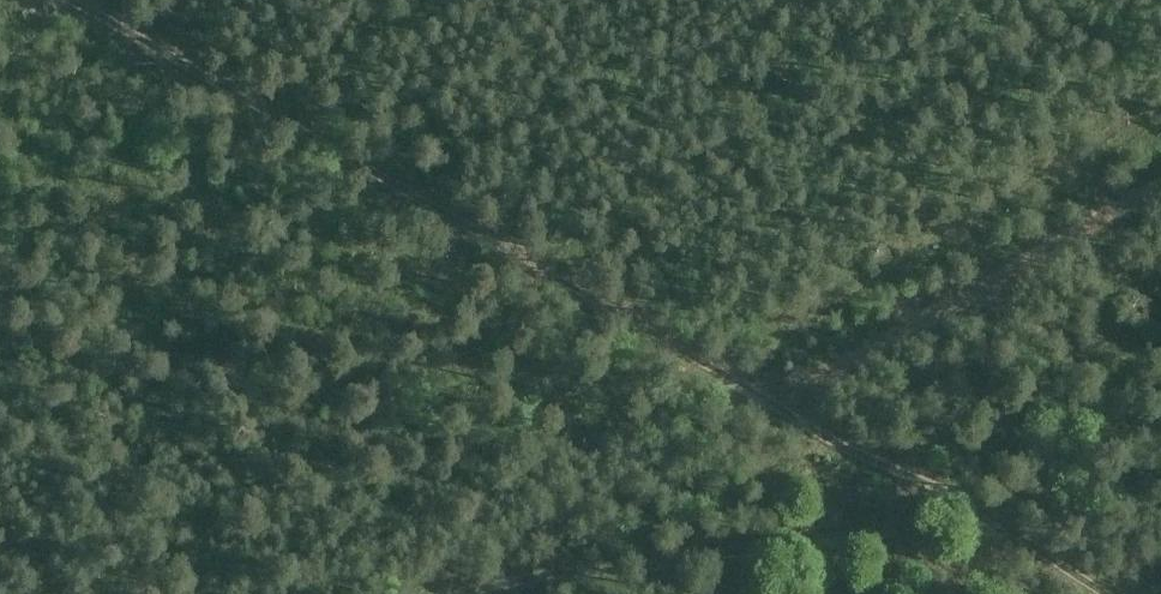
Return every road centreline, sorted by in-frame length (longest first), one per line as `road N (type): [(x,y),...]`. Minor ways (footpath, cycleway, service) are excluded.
road 1 (track): [(777,404),(68,0)]
road 2 (track): [(777,404),(1160,177)]
road 3 (track): [(1116,593),(777,404)]
road 4 (track): [(450,593),(777,404)]

